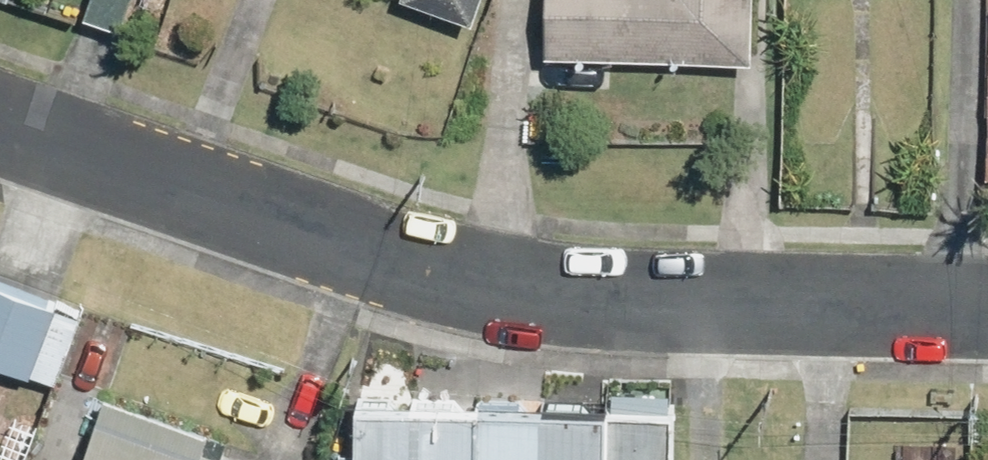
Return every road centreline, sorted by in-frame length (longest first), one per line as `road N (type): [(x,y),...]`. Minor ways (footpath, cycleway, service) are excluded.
road 1 (residential): [(0,128),(377,259),(601,308),(987,314)]

